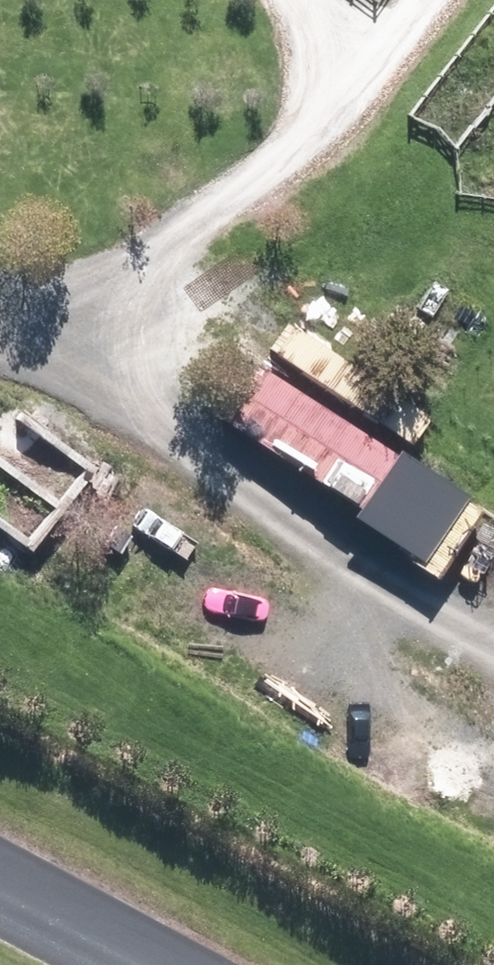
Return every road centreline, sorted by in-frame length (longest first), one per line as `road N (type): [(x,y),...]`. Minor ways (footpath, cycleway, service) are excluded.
road 1 (unclassified): [(125,964),(0,899)]

